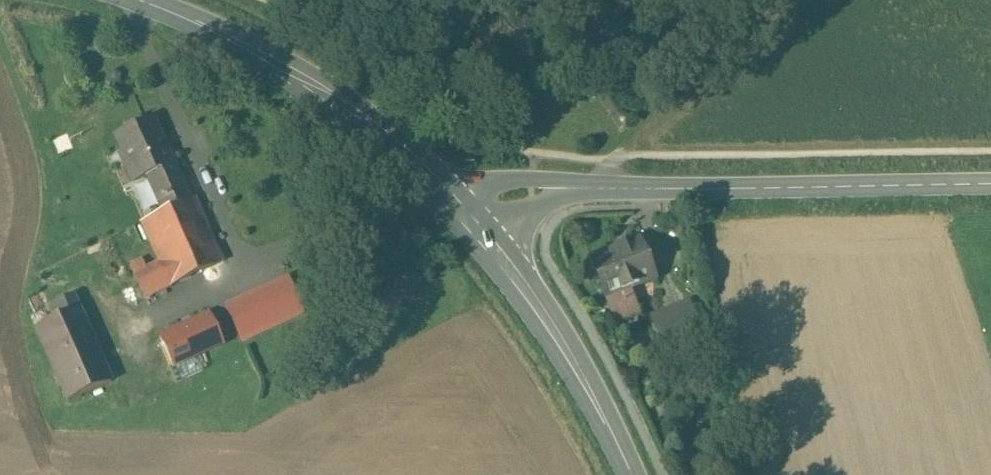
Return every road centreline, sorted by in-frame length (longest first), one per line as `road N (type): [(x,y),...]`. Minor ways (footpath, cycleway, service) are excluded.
road 1 (secondary): [(990,184),(544,191),(463,216)]
road 2 (secondary): [(139,0),(218,32),(313,87),(463,216)]
road 3 (secondary): [(463,216),(557,339),(632,474)]
road 4 (track): [(795,0),(645,155)]

